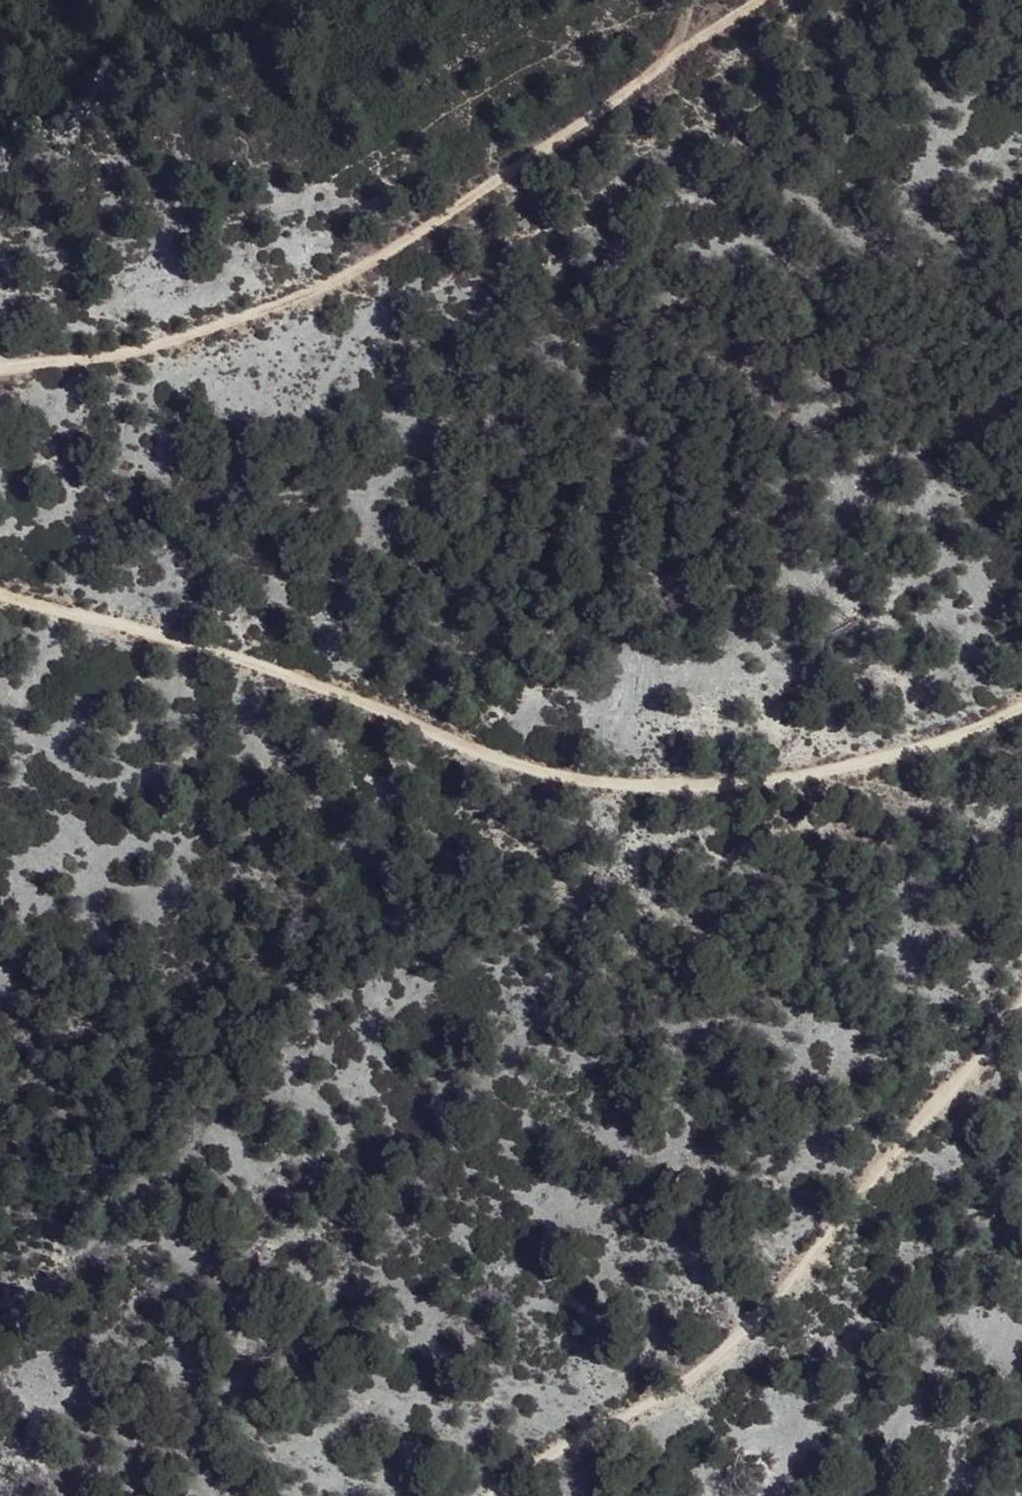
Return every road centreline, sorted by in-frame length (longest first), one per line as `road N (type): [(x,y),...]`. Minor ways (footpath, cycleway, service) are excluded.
road 1 (track): [(1021,698),(931,739),(868,756),(745,780),(592,784),(200,644),(0,591)]
road 2 (track): [(0,365),(142,345),(268,308),(410,240),(764,0)]
road 3 (track): [(490,1495),(559,1443),(707,1365),(825,1241),(1021,984)]

